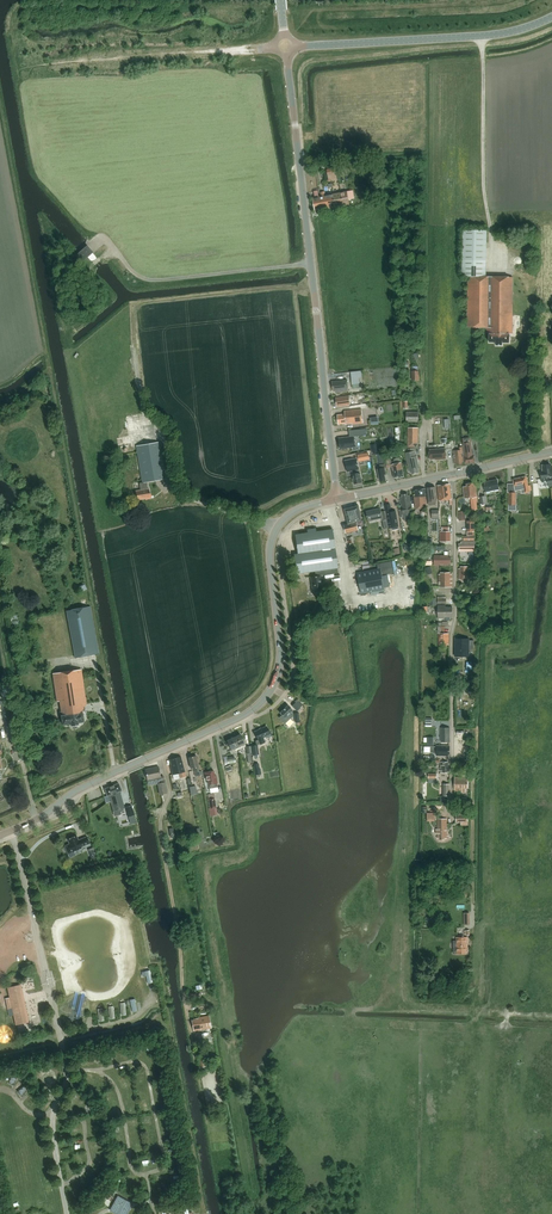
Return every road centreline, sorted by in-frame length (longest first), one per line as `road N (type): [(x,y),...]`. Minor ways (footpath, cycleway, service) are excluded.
road 1 (unclassified): [(336,498),(286,48)]
road 2 (secondary): [(143,760),(240,718),(266,697),(281,656),(274,536),(294,512),(336,498)]
road 3 (unclassified): [(451,812),(452,473)]
road 4 (unclassified): [(286,48),(495,35),(551,17)]
road 5 (track): [(51,64),(252,50)]
road 6 (secondary): [(0,837),(124,768)]

